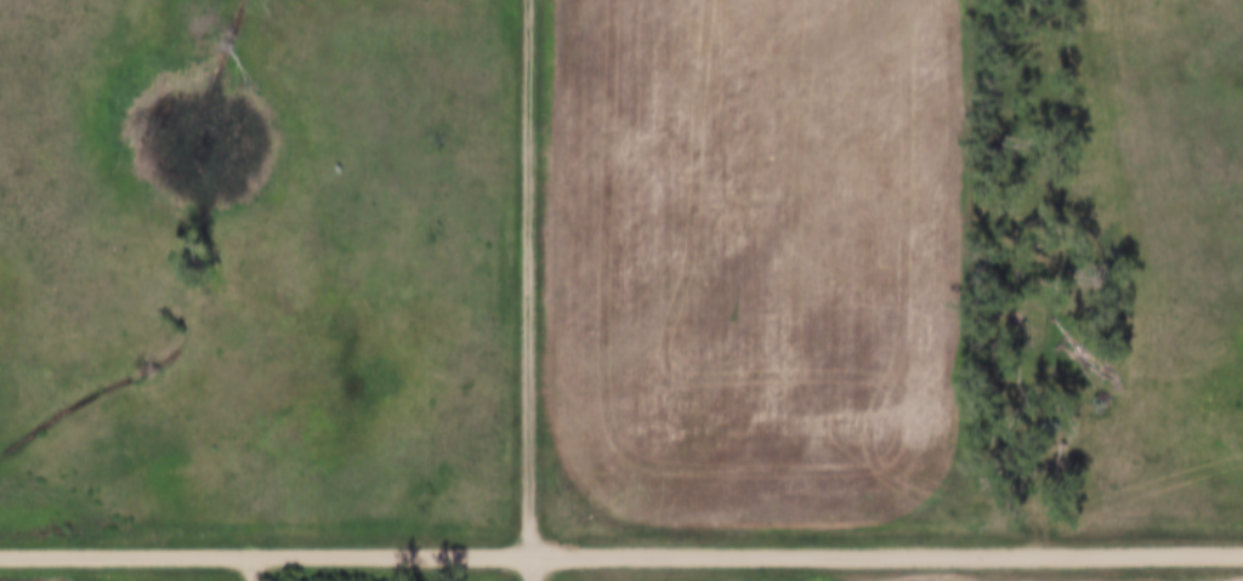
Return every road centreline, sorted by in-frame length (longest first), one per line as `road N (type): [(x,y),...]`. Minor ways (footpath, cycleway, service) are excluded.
road 1 (residential): [(1242,552),(0,558)]
road 2 (track): [(1015,553),(1006,495),(1026,0)]
road 3 (residential): [(529,554),(531,0)]

